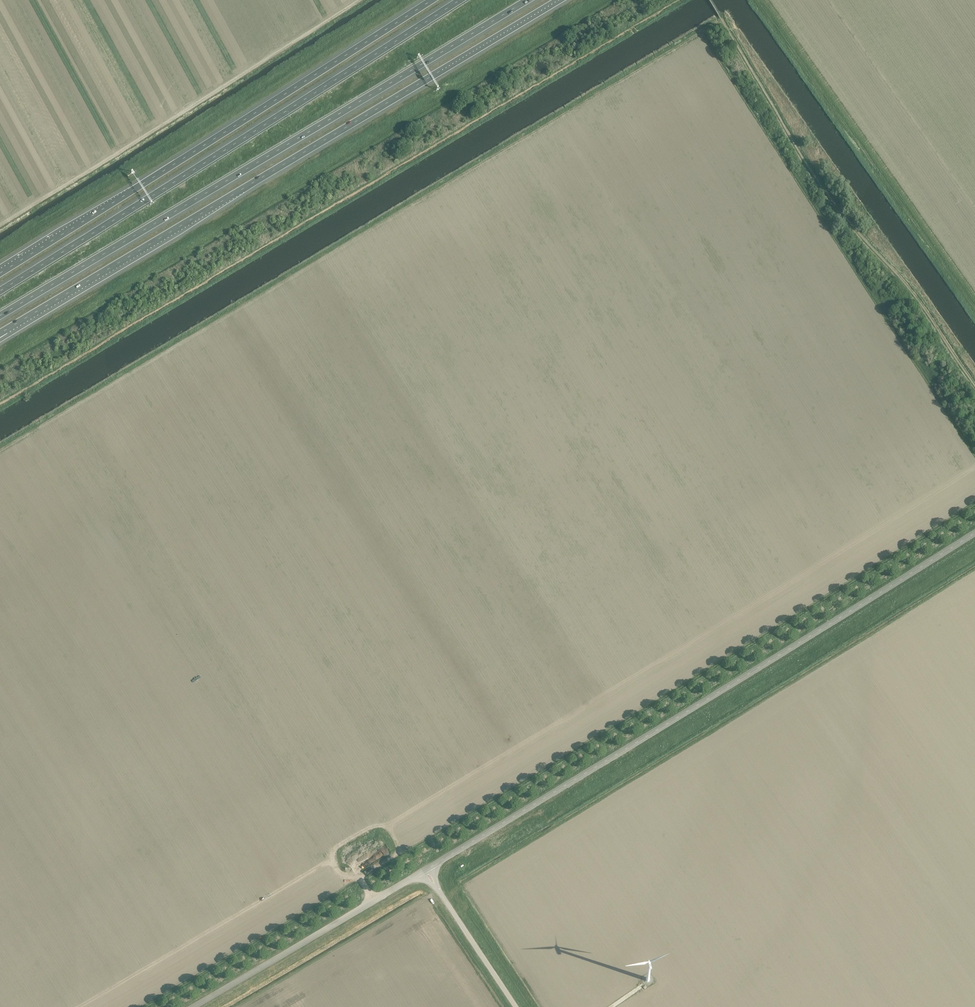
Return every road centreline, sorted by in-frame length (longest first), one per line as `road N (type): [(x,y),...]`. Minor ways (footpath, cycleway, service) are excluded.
road 1 (unclassified): [(425,870),(974,533)]
road 2 (motorway): [(5,330),(558,0)]
road 3 (motorway): [(0,316),(527,0)]
road 4 (motorway): [(460,0),(0,291)]
road 5 (motorway): [(432,0),(0,273)]
road 6 (unclassified): [(192,1006),(425,870)]
road 7 (unclassified): [(516,1006),(425,870)]

